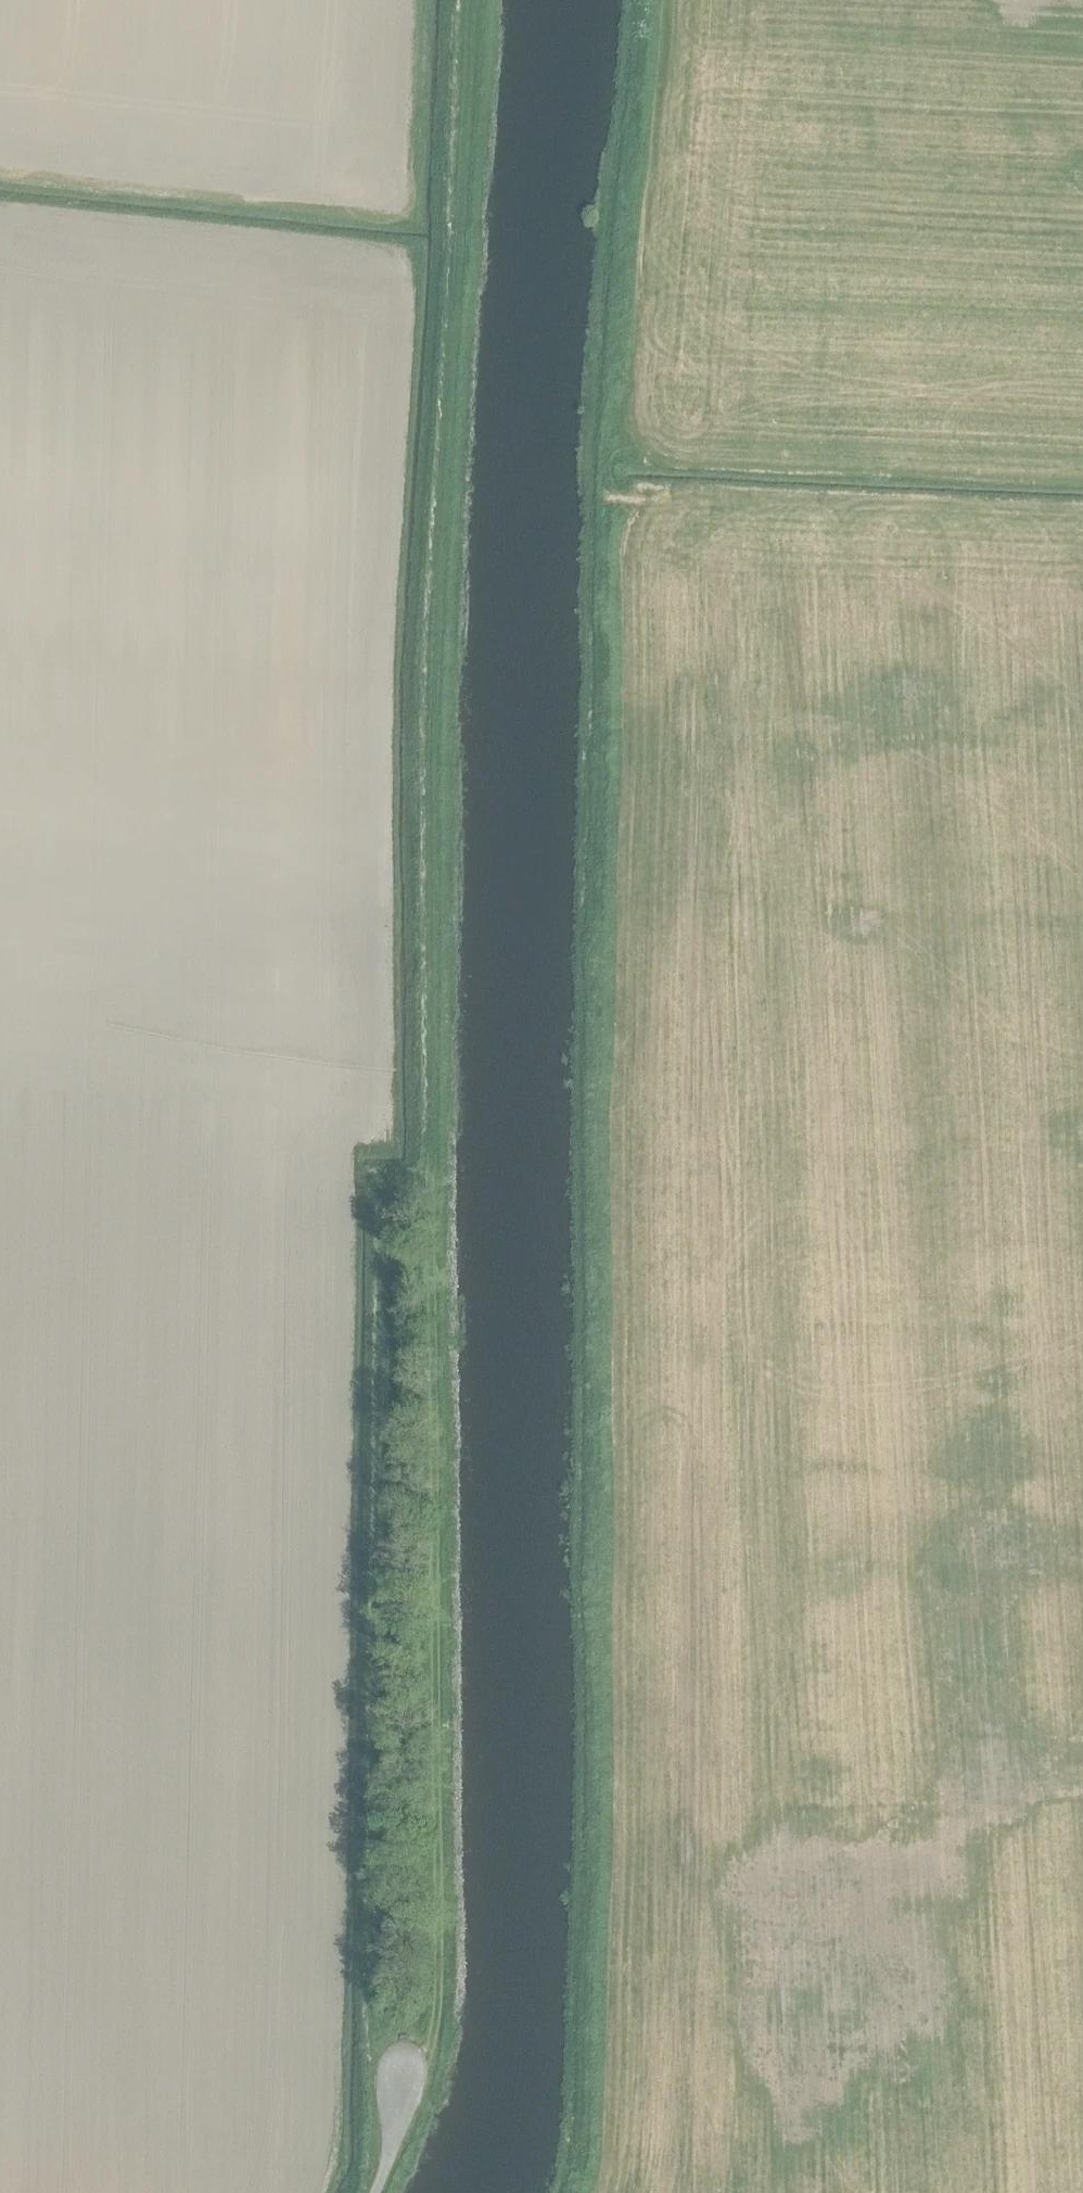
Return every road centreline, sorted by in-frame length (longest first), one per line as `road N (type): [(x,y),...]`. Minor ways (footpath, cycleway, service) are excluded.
road 1 (unclassified): [(374,2192),(395,2130),(403,2060)]

